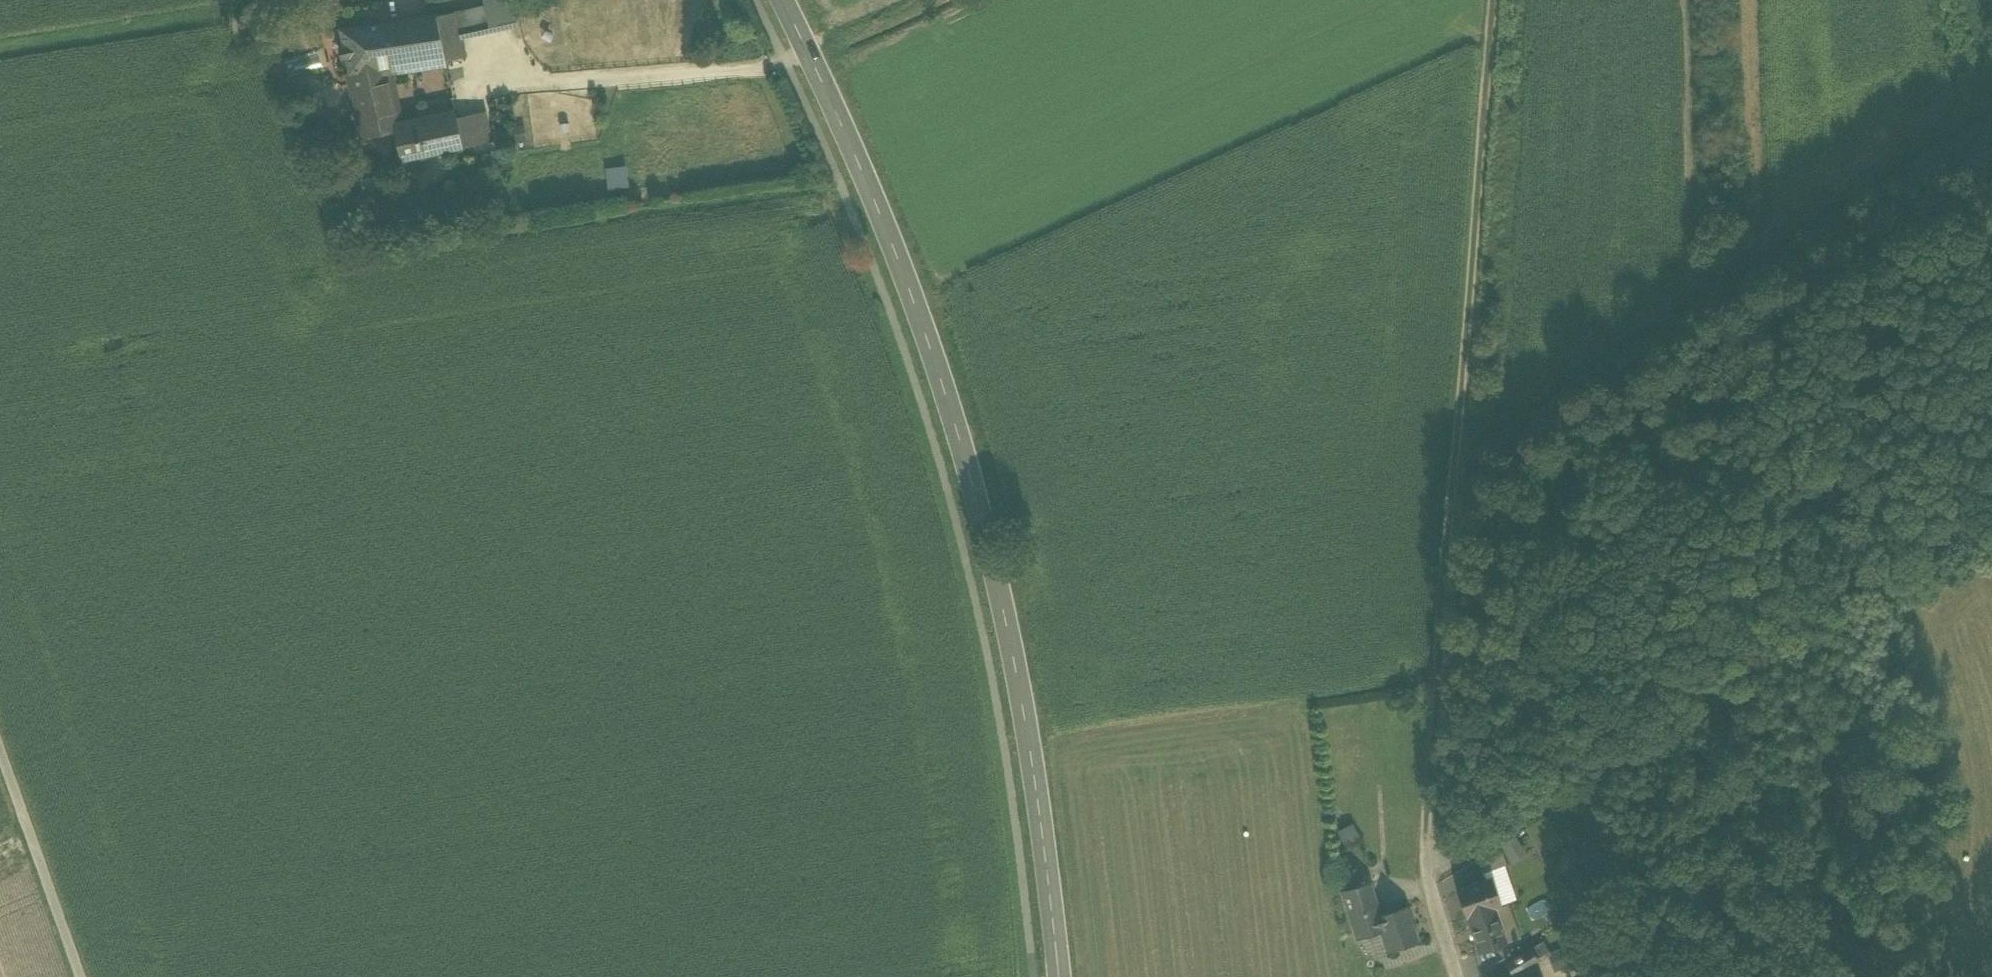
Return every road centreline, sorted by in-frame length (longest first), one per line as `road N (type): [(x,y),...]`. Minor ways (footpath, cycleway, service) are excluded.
road 1 (tertiary): [(1057,976),(1020,689),(960,438),(918,308),(783,0)]
road 2 (track): [(1492,0),(1425,872)]
road 3 (track): [(0,49),(318,0)]
road 4 (track): [(0,754),(79,976)]

